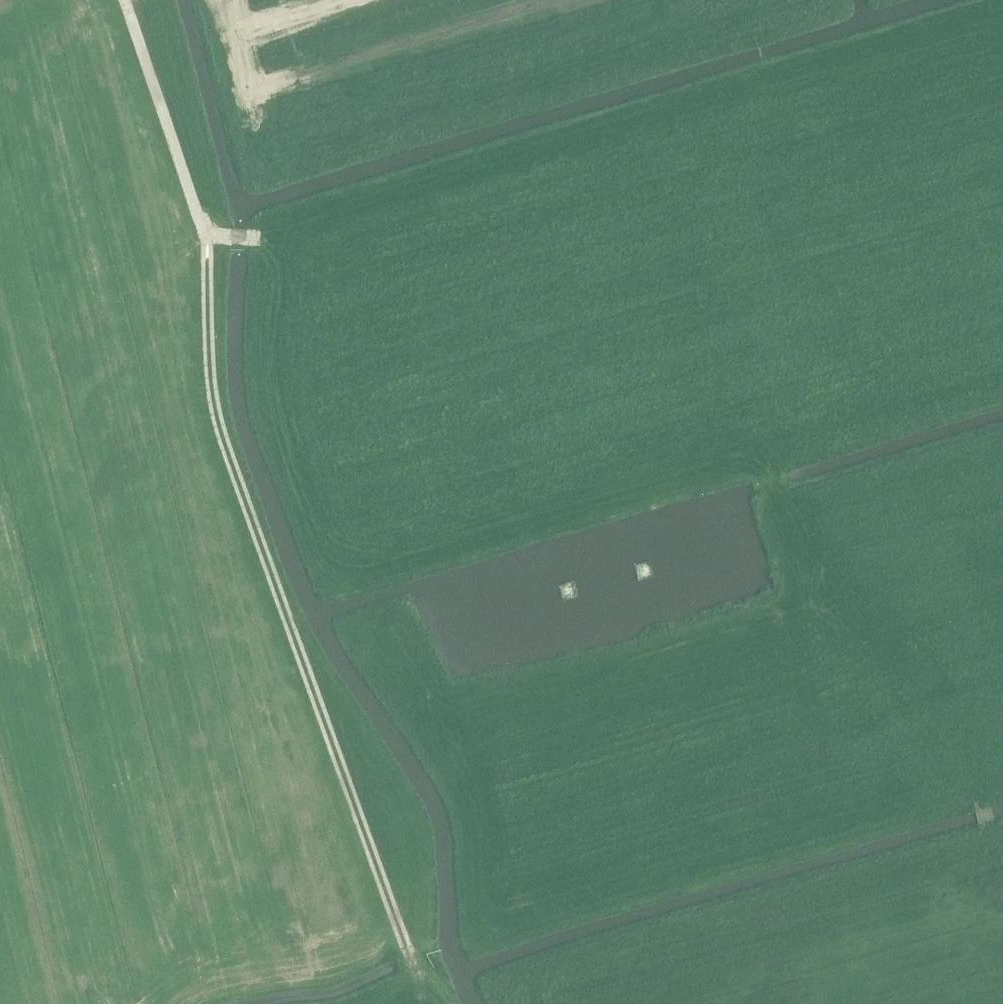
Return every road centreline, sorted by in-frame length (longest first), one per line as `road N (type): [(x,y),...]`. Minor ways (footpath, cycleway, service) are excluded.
road 1 (track): [(260,240),(204,236),(125,0)]

